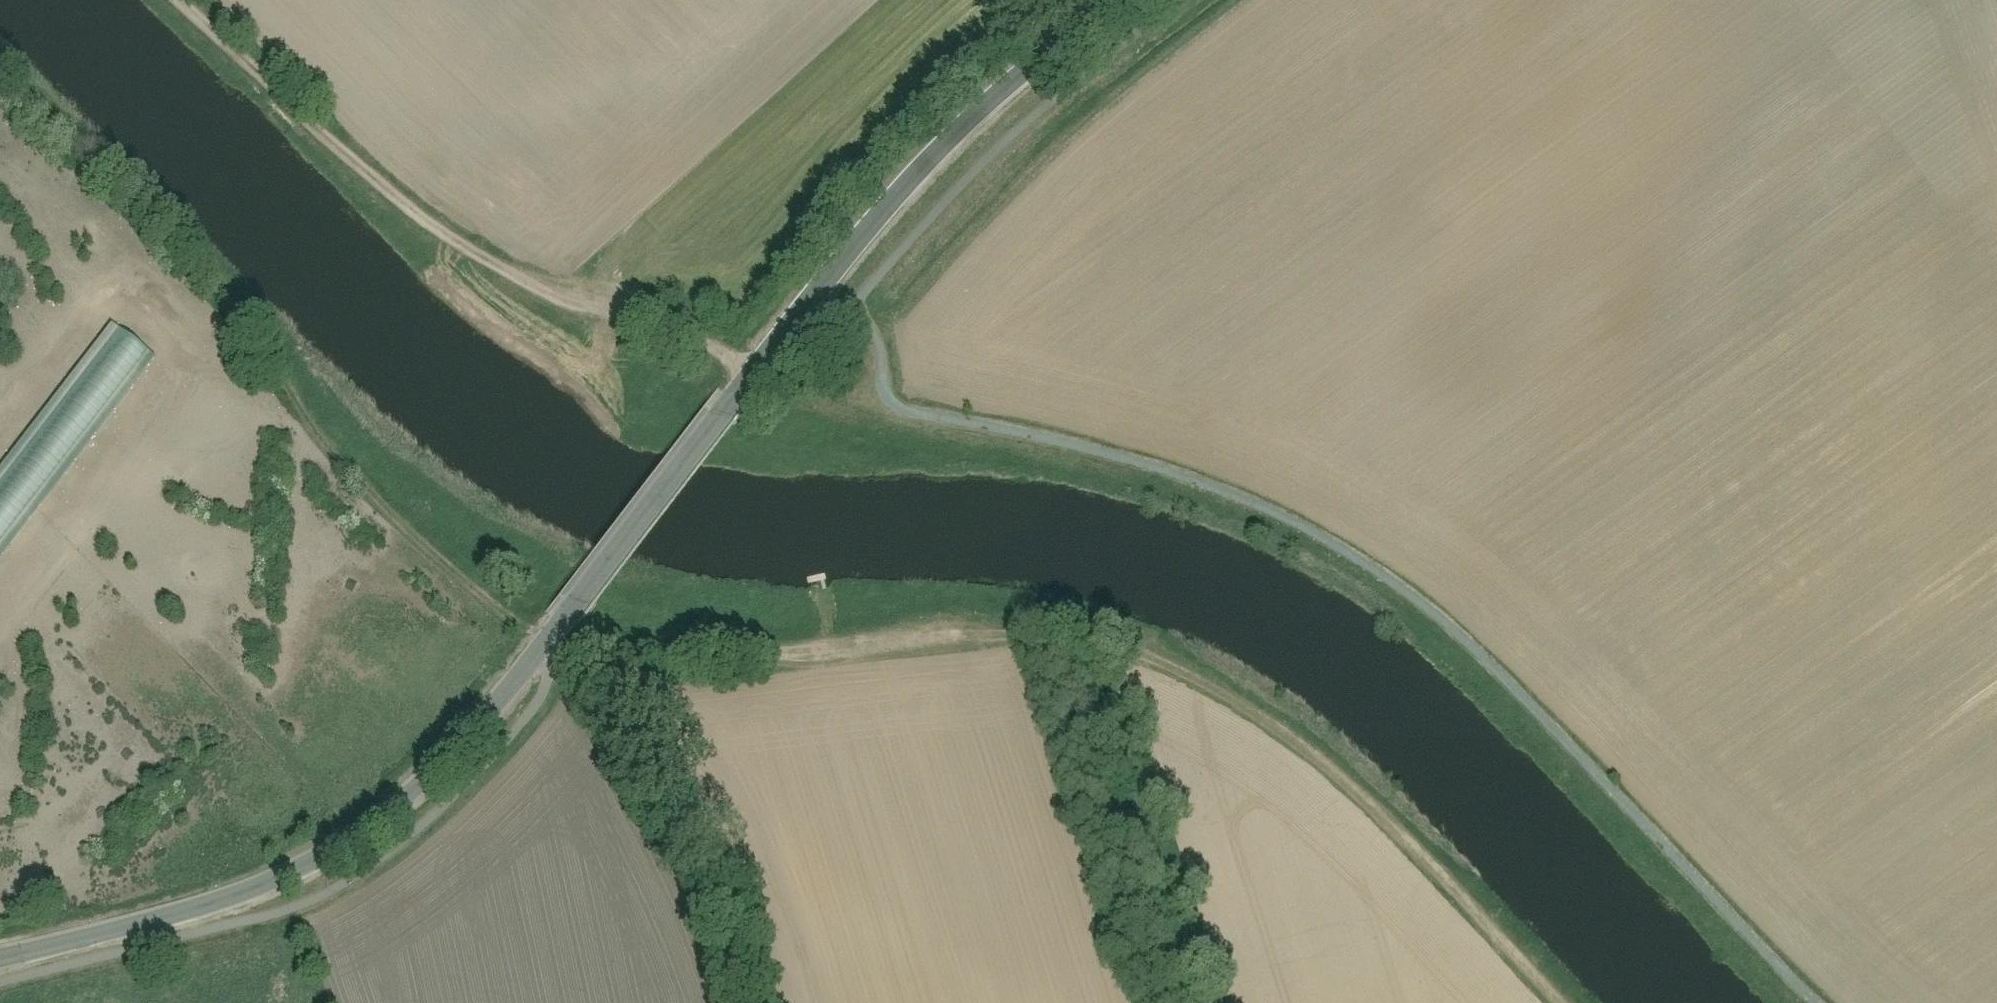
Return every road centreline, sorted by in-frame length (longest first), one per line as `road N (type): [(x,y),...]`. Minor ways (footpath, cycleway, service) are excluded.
road 1 (tertiary): [(713,421),(552,643),(416,791),(283,880),(0,960)]
road 2 (tertiary): [(713,421),(957,136),(1120,0)]

